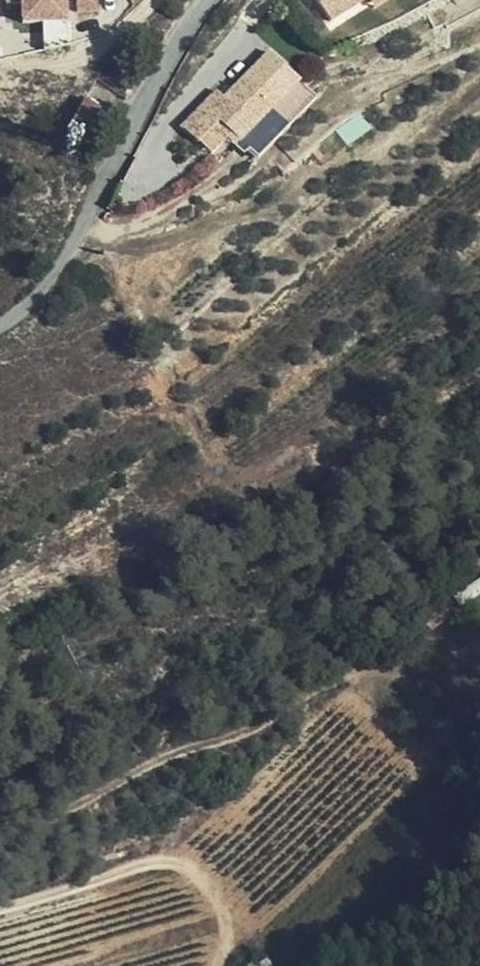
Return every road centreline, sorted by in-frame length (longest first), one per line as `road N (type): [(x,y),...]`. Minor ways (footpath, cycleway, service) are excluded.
road 1 (residential): [(210,0),(46,297),(0,327)]
road 2 (track): [(125,869),(337,687),(438,648)]
road 3 (track): [(0,832),(77,816),(160,753),(301,714)]
road 4 (track): [(212,965),(224,887),(170,857),(0,904)]

